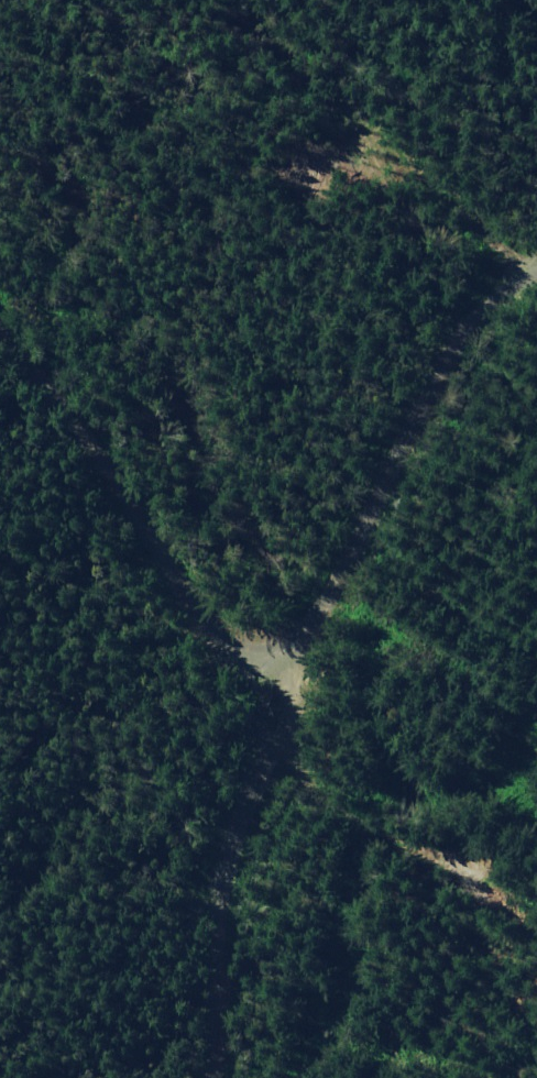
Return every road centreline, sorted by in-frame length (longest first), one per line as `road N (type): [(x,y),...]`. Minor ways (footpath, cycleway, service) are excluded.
road 1 (track): [(536,185),(383,120),(22,0)]
road 2 (unclassified): [(291,648),(371,424),(415,346),(444,299),(482,262),(536,243)]
road 3 (track): [(175,1077),(190,898),(221,779),(291,648)]
road 4 (track): [(0,329),(136,517),(291,648)]

